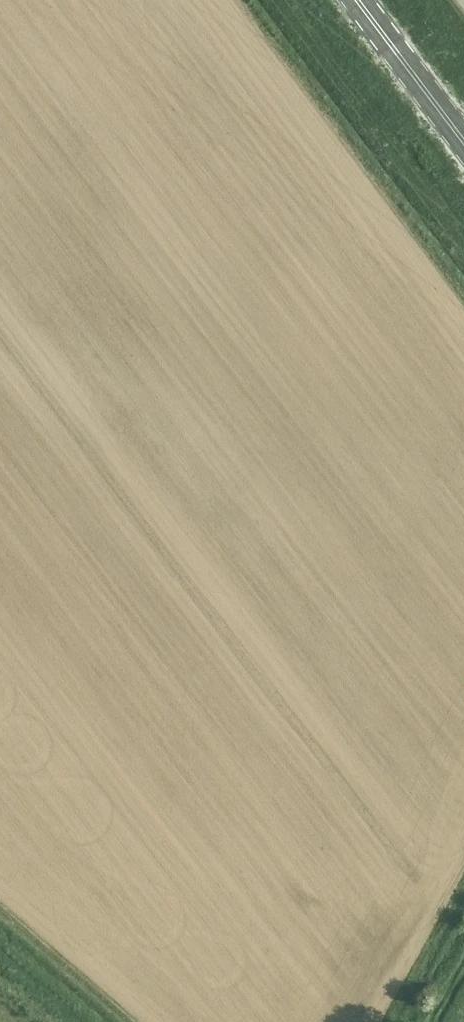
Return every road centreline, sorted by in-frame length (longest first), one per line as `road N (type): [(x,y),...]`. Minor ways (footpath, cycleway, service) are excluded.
road 1 (primary): [(463,145),(355,0)]

